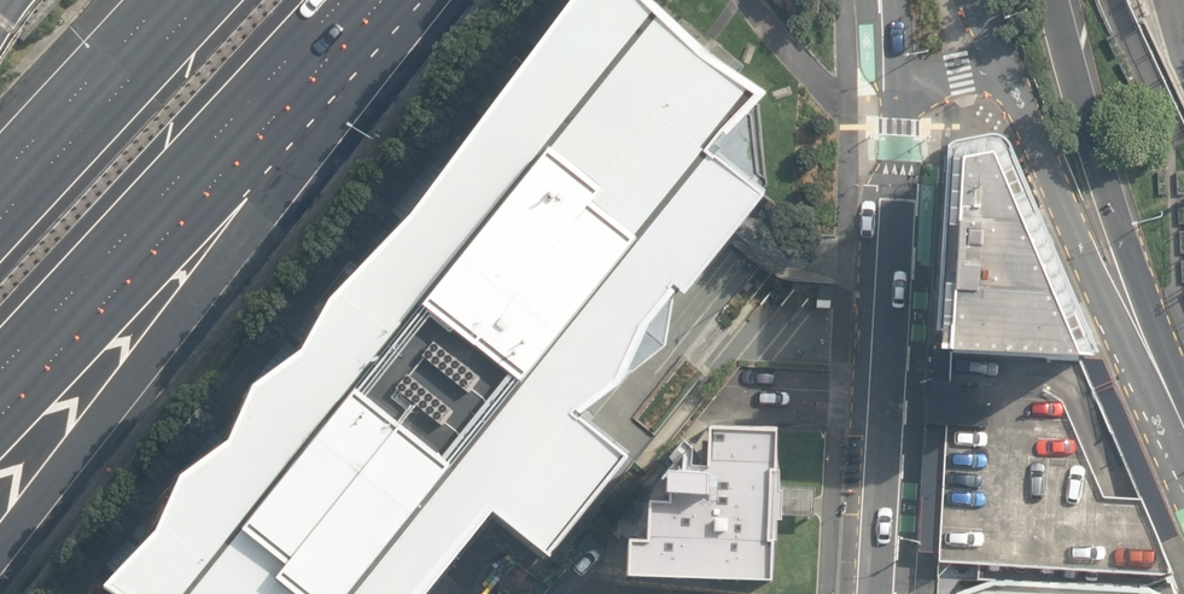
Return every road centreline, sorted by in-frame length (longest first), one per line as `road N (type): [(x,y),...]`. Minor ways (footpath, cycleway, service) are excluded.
road 1 (motorway): [(406,0),(260,212),(0,540)]
road 2 (motorway): [(349,0),(0,378)]
road 3 (secondary): [(874,593),(901,109)]
road 4 (motorway): [(1053,0),(1155,359)]
road 5 (secondary): [(1003,73),(1093,274),(1155,359)]
road 6 (motorway): [(0,222),(205,0)]

